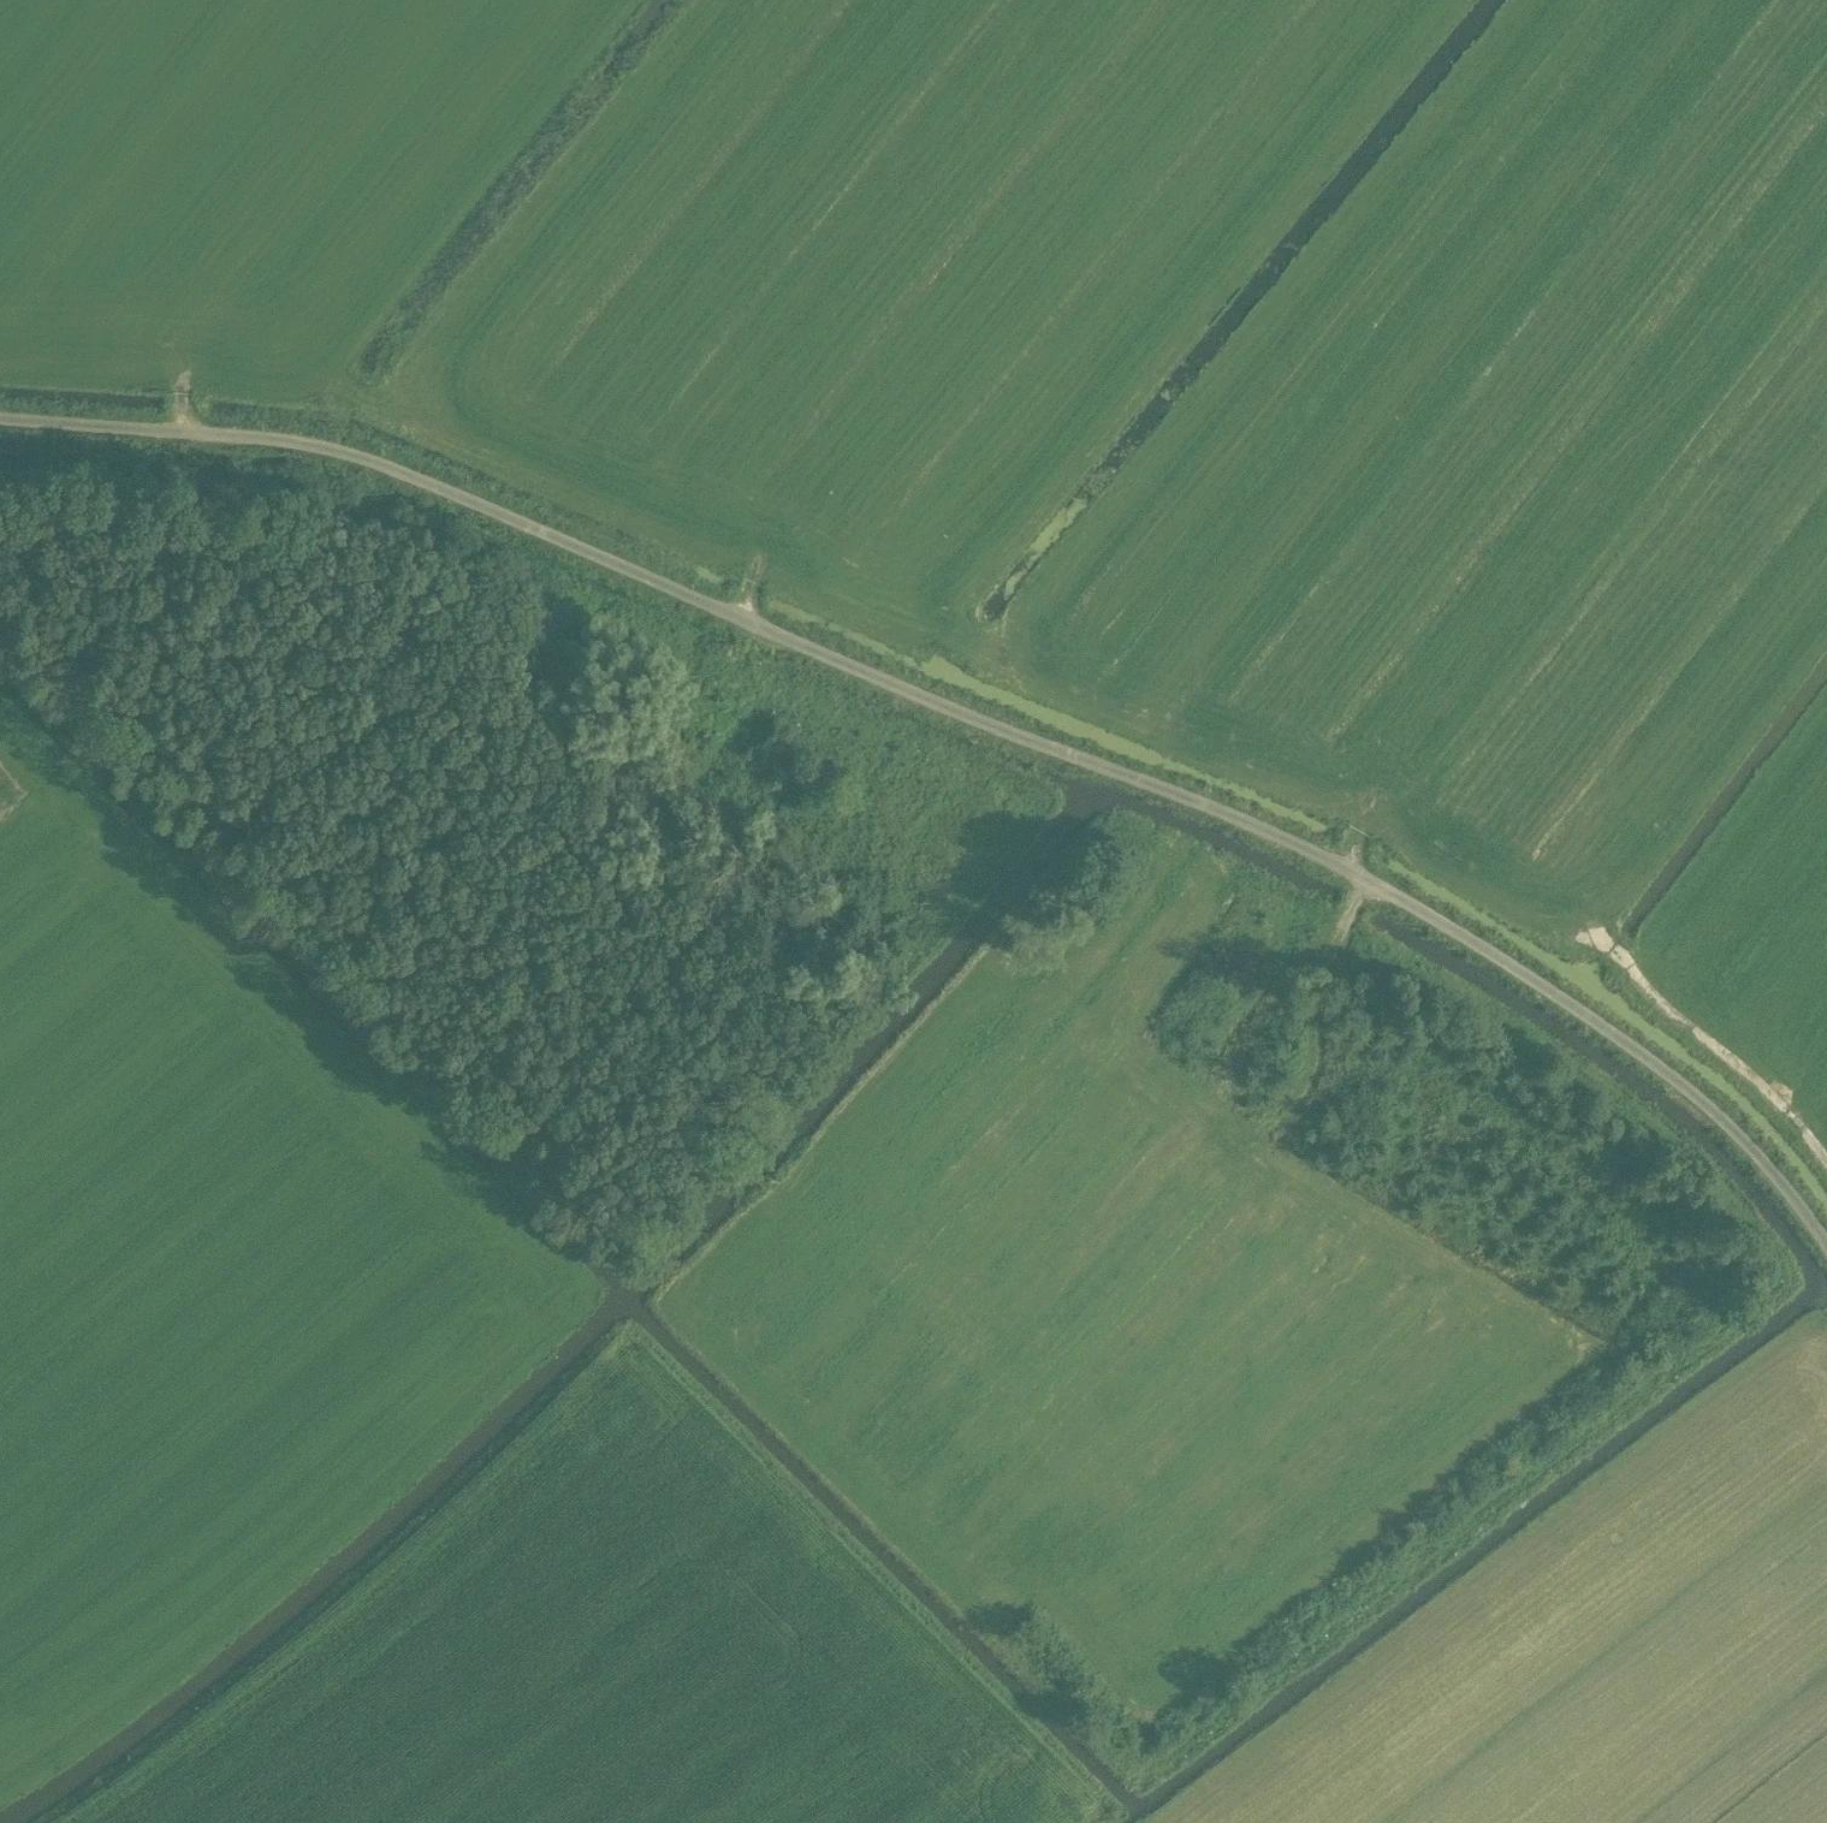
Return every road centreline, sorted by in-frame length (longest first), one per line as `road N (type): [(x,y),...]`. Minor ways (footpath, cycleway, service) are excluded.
road 1 (unclassified): [(0,417),(347,451),(980,719),(1261,828),(1359,874),(1514,967),(1680,1082),(1754,1148),(1826,1239)]

